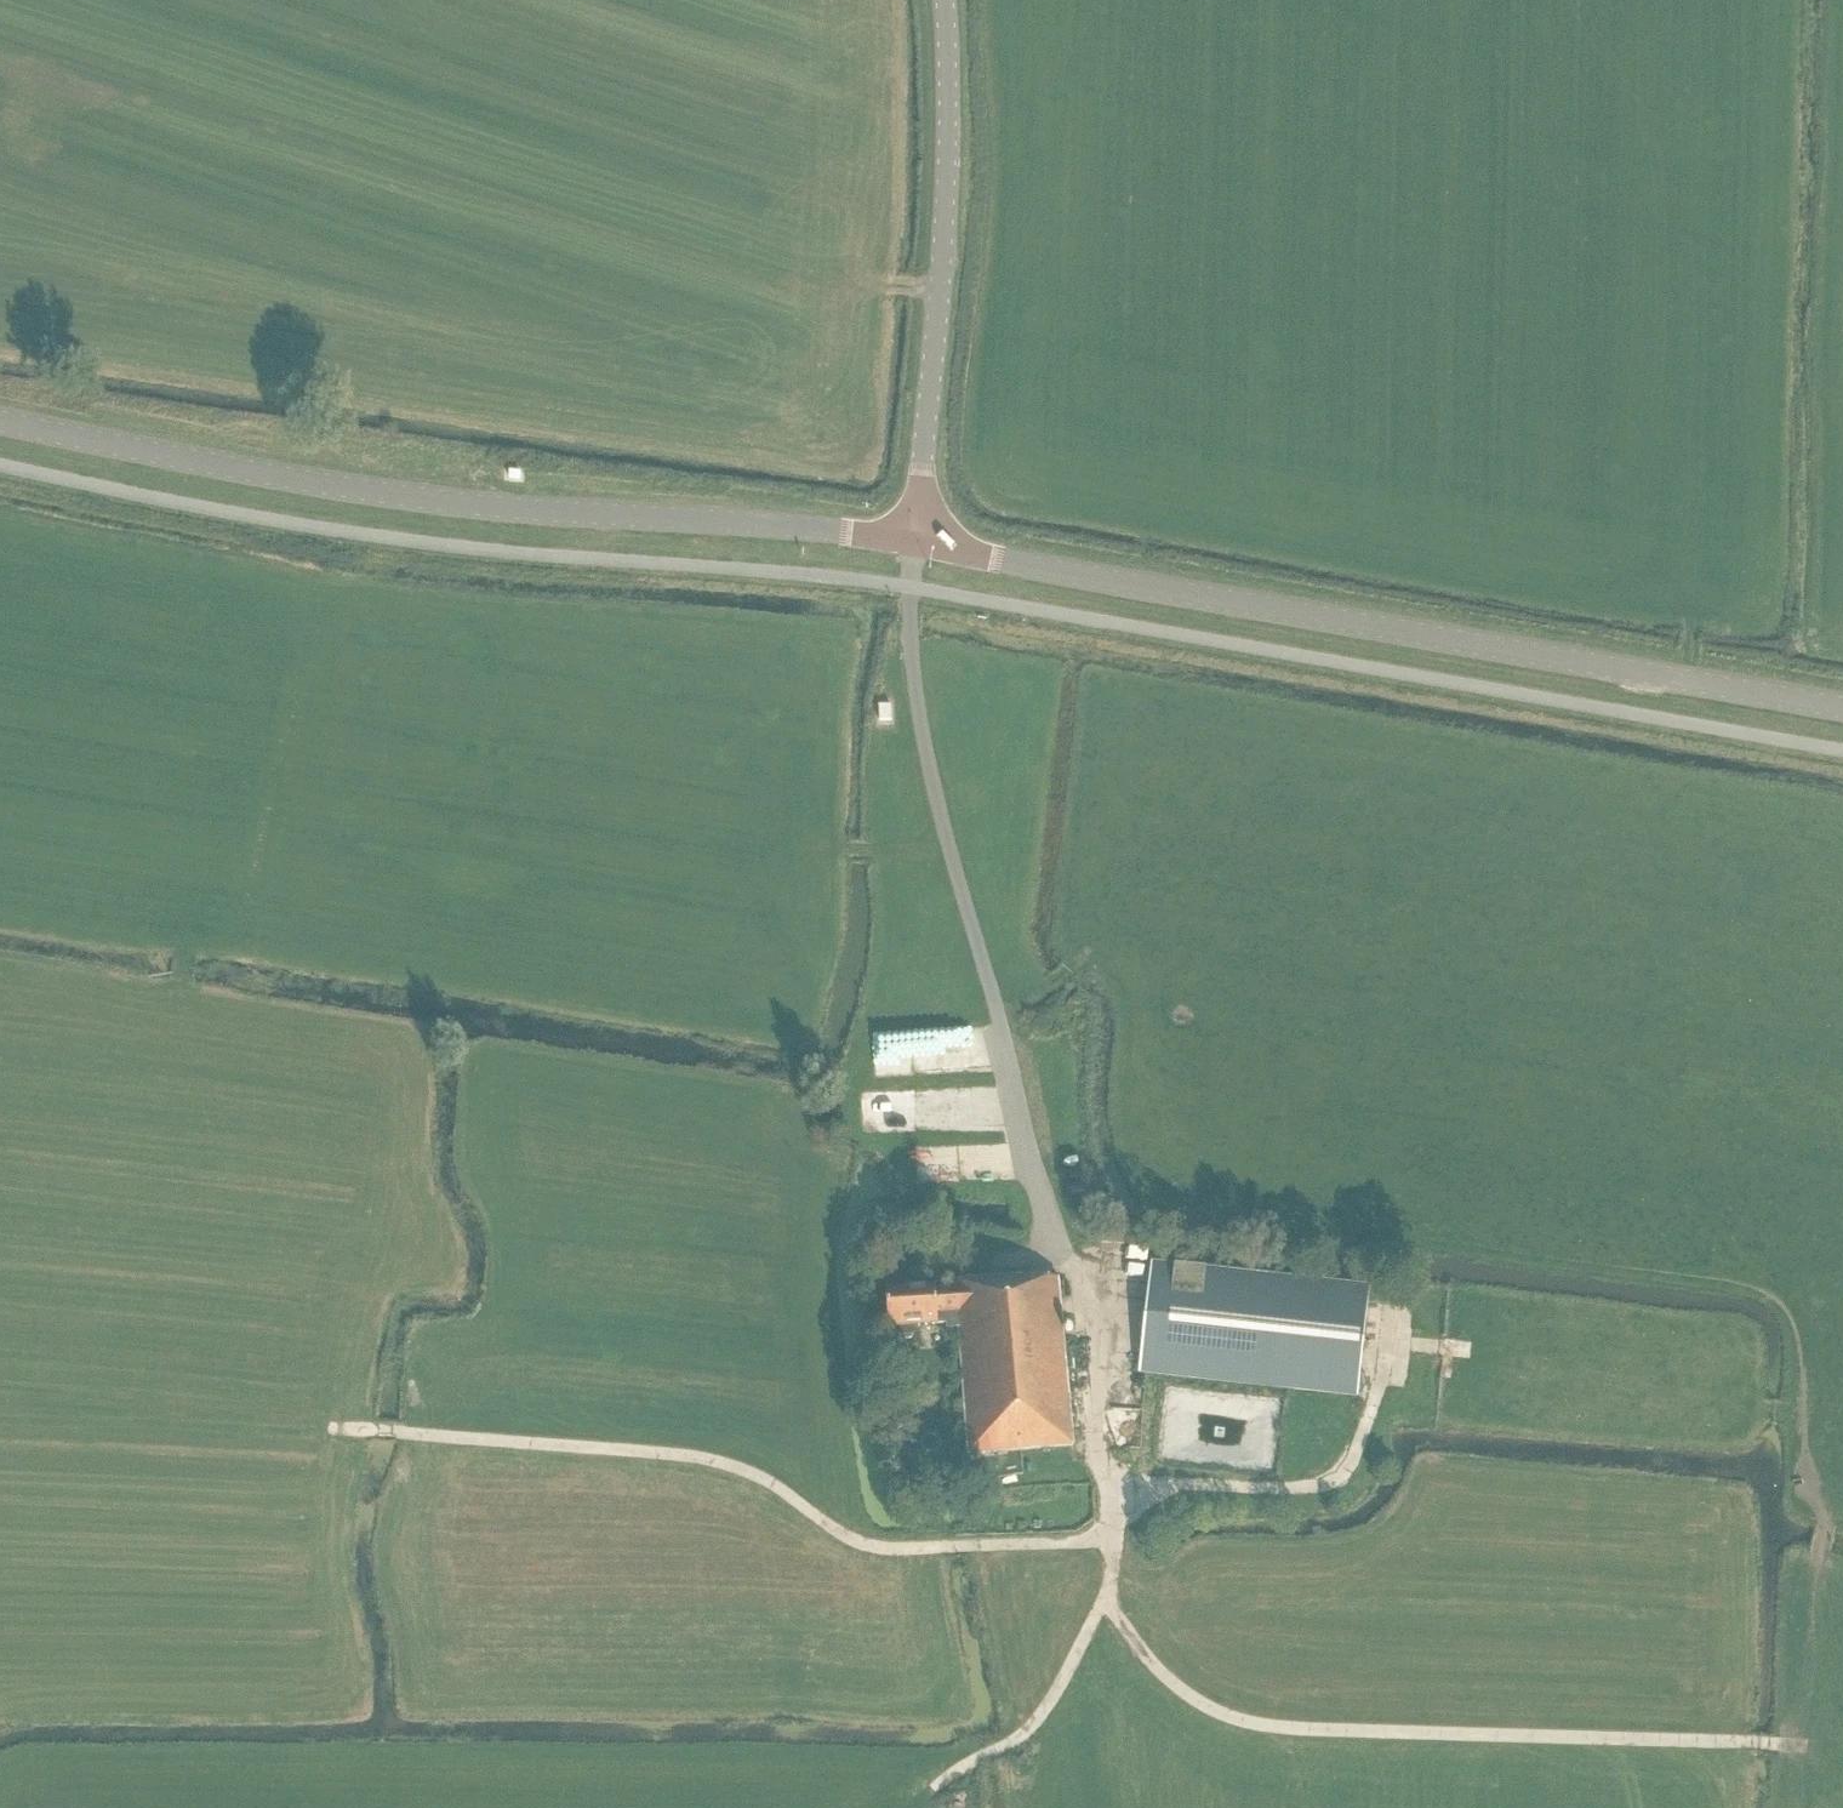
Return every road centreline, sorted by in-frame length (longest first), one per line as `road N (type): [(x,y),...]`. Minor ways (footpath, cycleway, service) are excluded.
road 1 (tertiary): [(1842,708),(915,542)]
road 2 (tertiary): [(915,542),(394,495),(0,421)]
road 3 (tertiary): [(915,542),(944,249),(946,0)]

